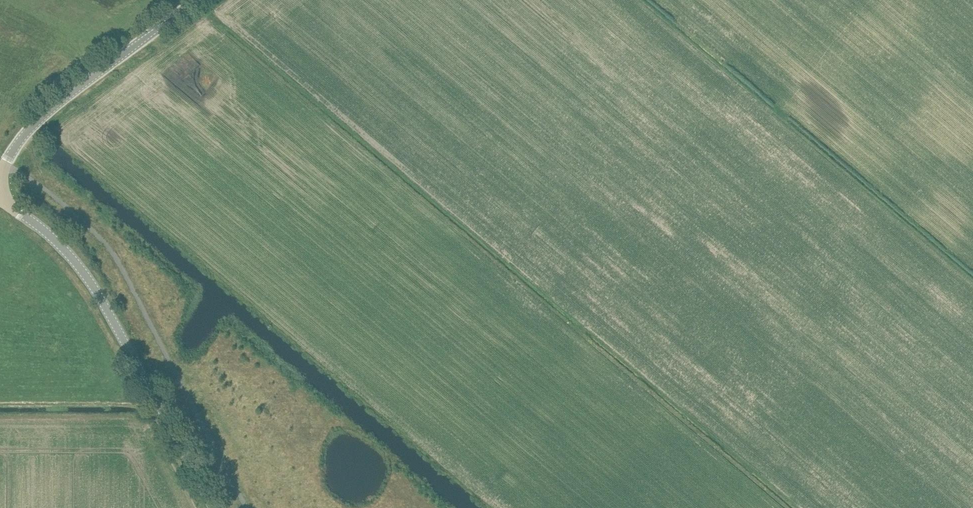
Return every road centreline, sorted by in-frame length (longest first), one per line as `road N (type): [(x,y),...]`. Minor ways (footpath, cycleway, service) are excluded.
road 1 (secondary): [(215,507),(95,288),(55,239),(0,200)]
road 2 (tertiary): [(0,174),(50,110),(197,0)]

